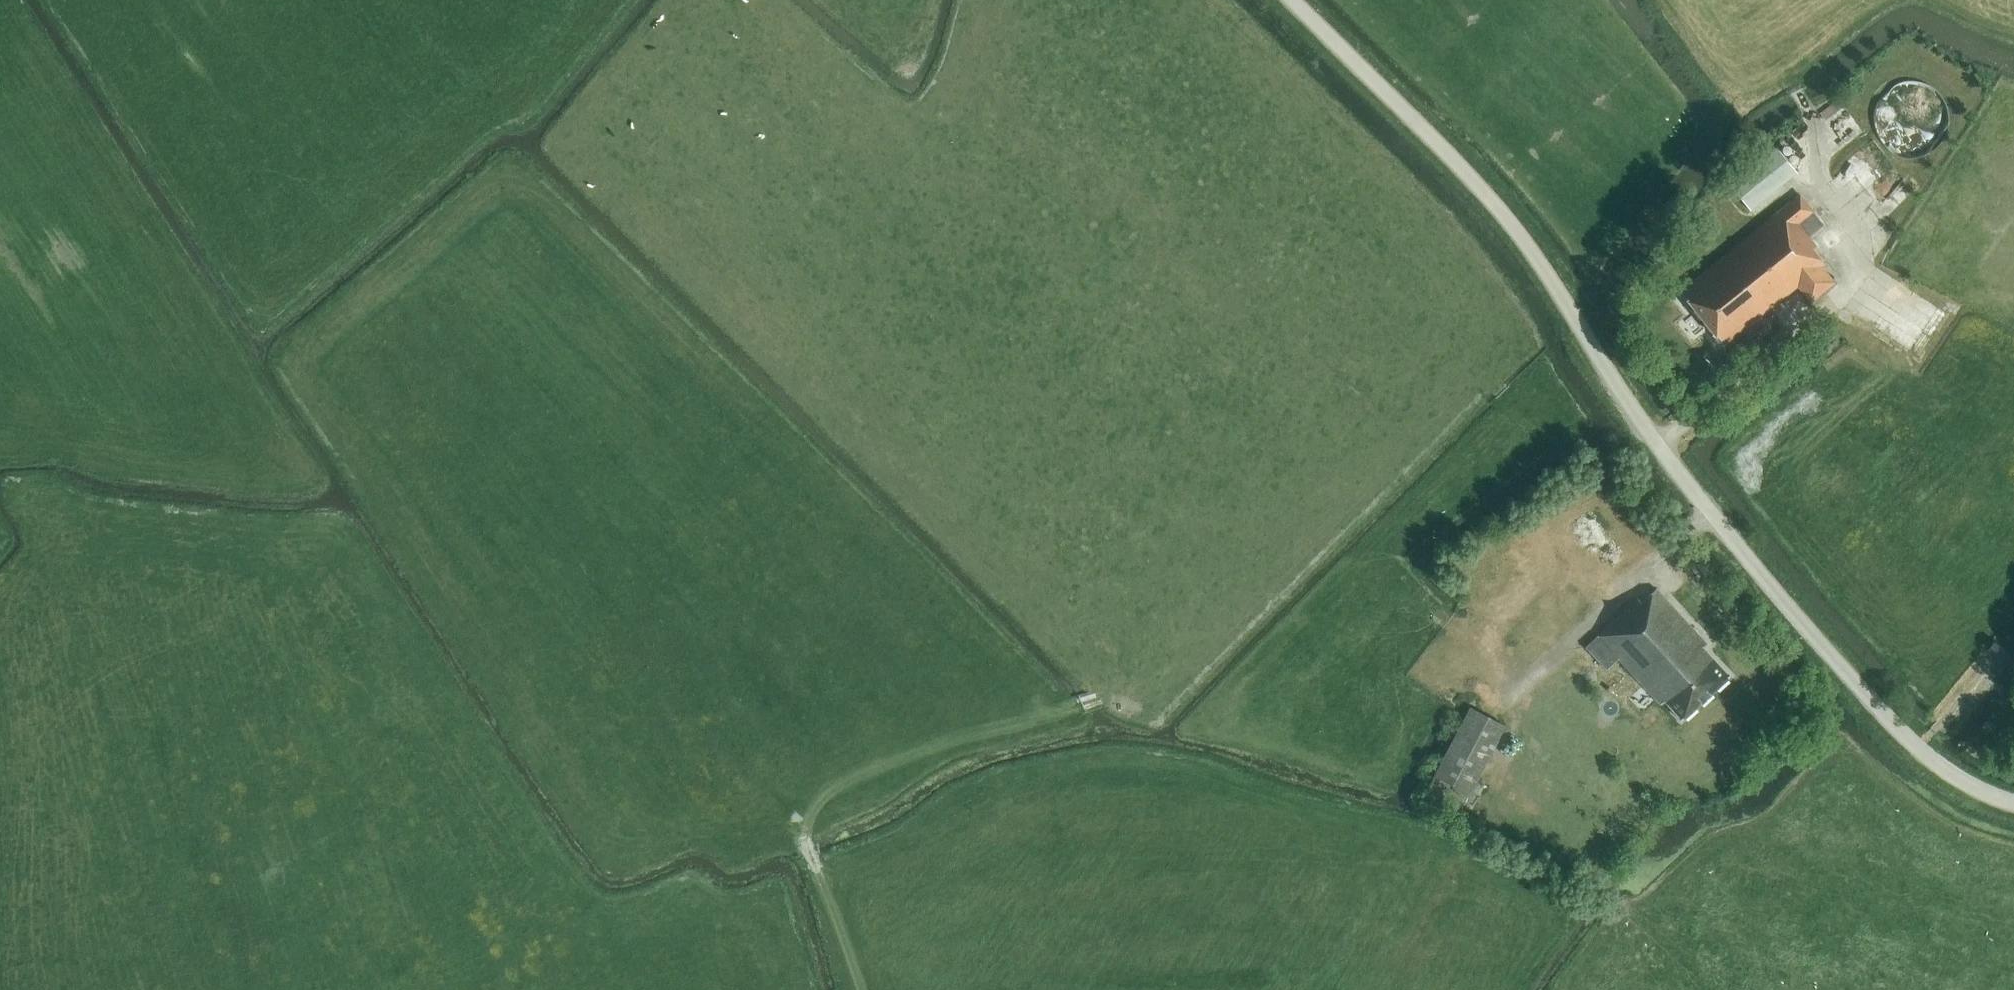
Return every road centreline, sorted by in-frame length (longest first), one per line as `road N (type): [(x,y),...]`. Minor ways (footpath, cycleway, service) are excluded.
road 1 (tertiary): [(2013,809),(1965,789),(1909,745),(1688,490),(1498,203),(1293,0)]

